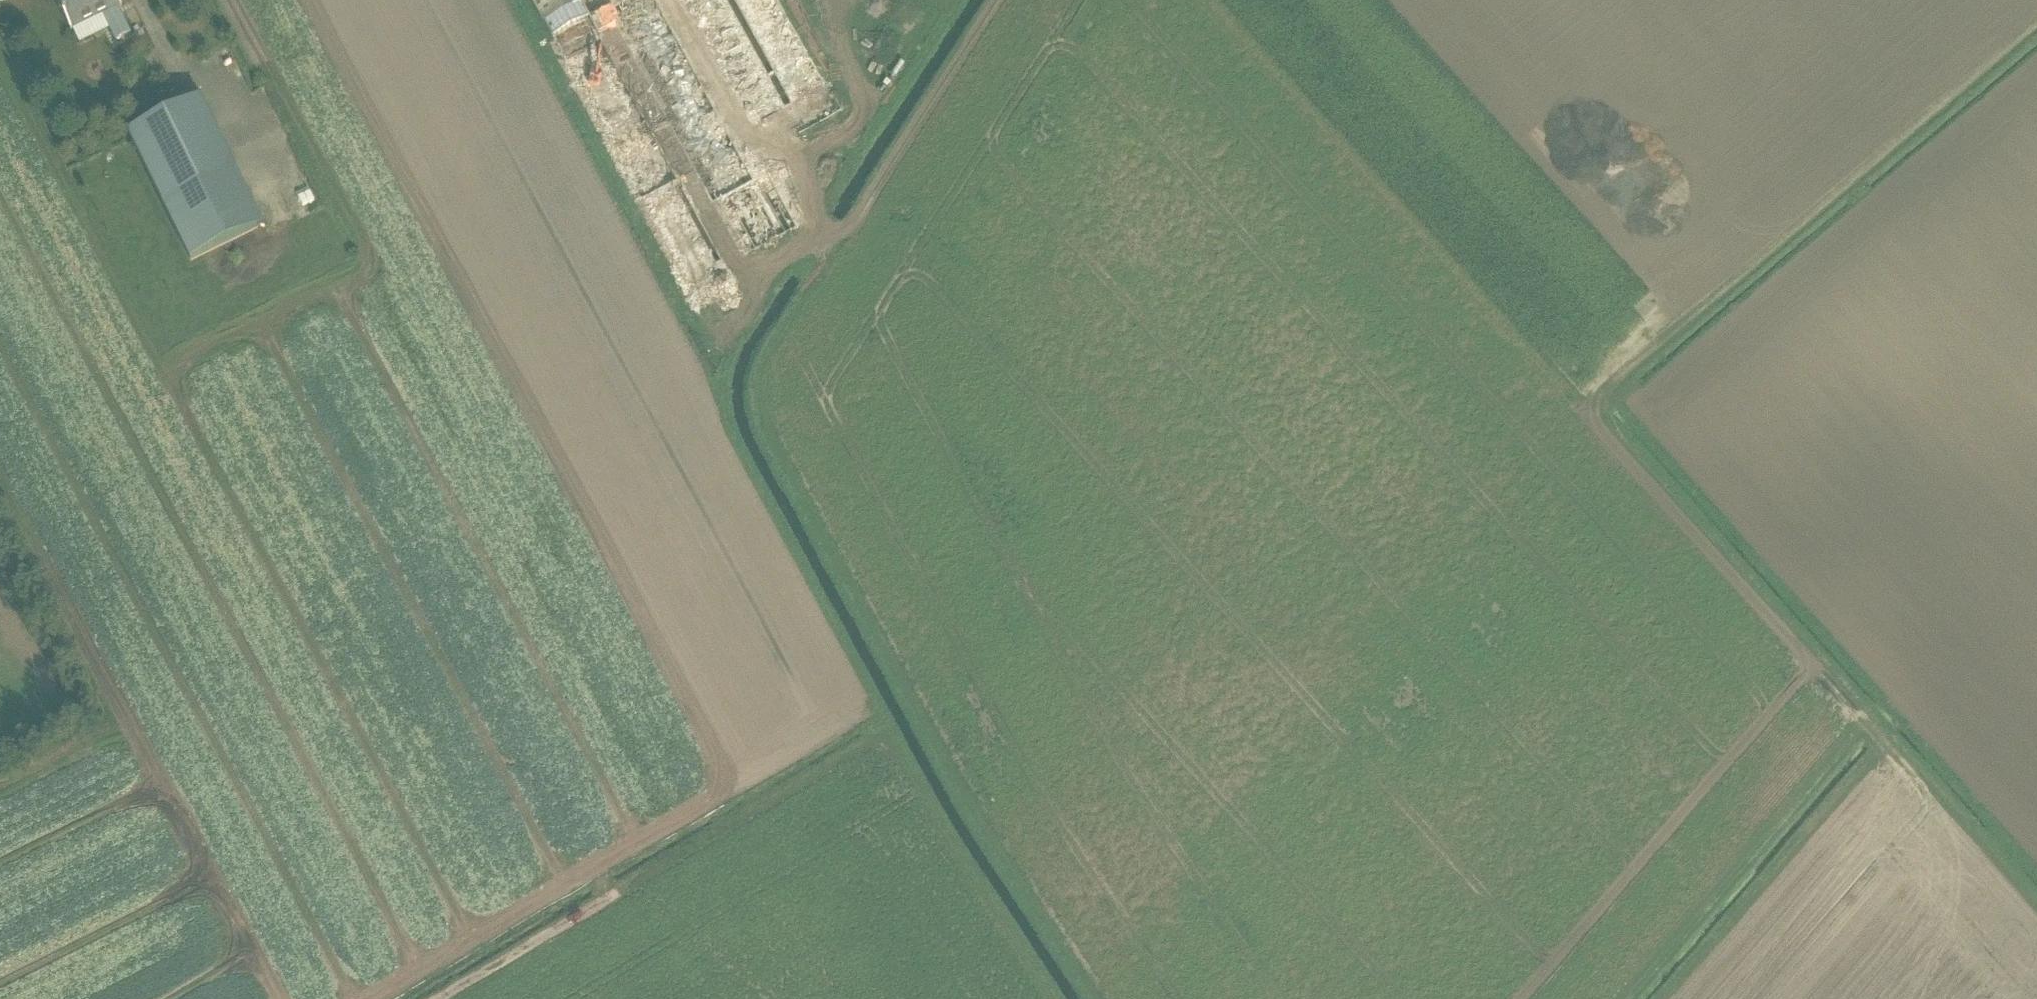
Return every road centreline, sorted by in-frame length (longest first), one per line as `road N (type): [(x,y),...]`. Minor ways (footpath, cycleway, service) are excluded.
road 1 (track): [(606,877),(611,899),(442,998)]

